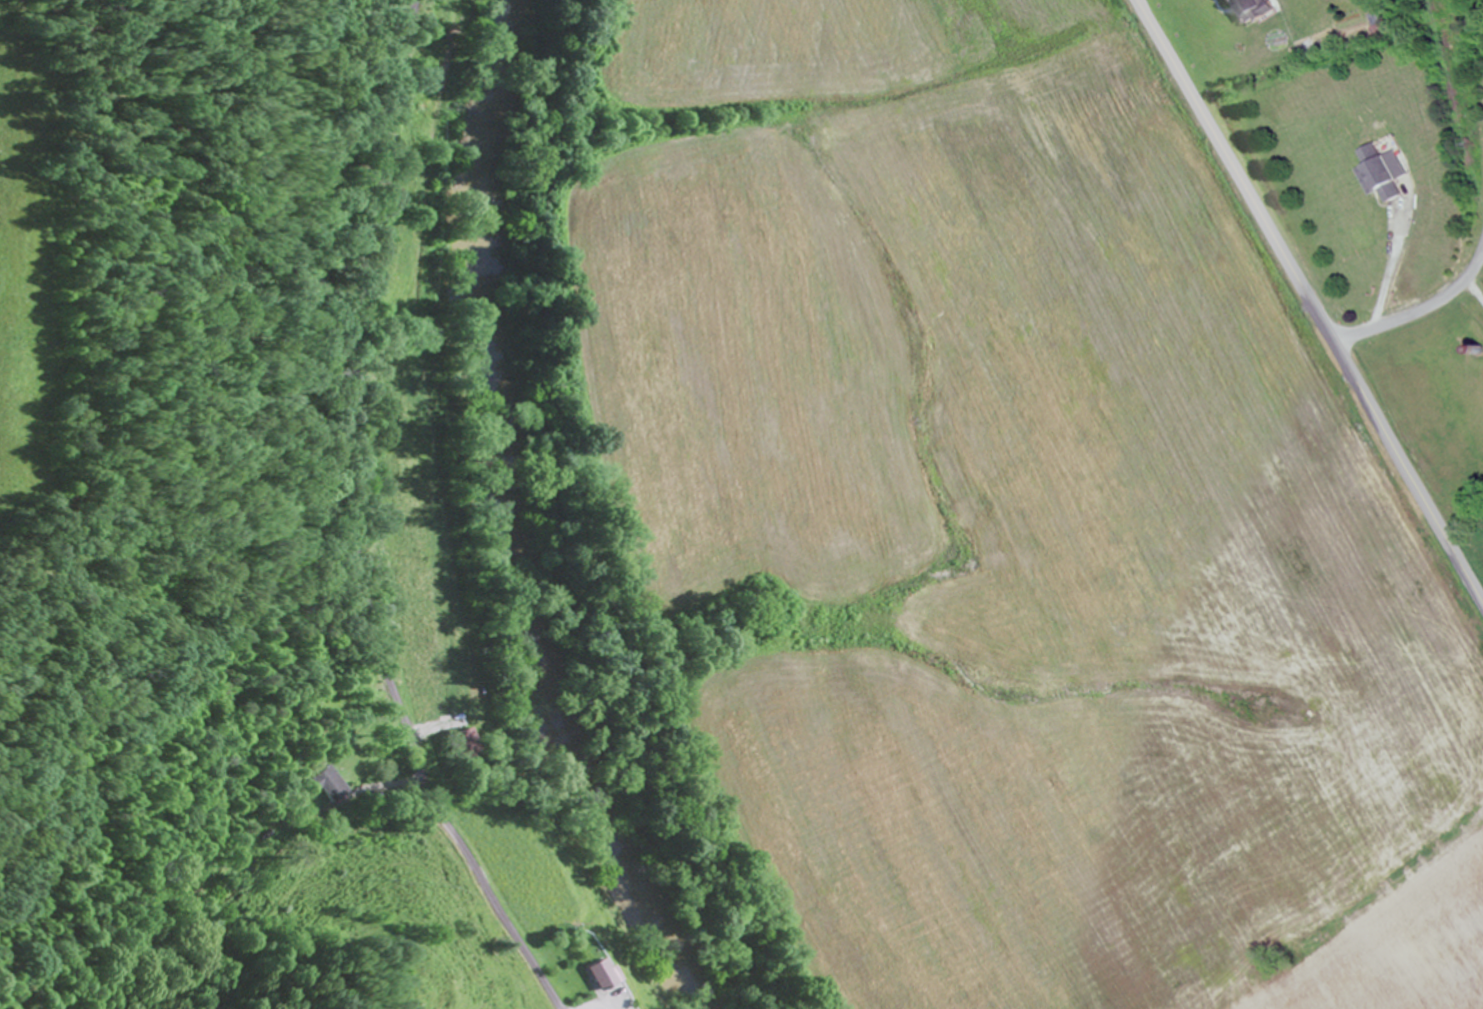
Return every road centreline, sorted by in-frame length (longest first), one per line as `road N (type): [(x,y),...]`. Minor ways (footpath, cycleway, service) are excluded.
road 1 (residential): [(552,1008),(421,782),(377,656),(356,558),(363,255),(411,0)]
road 2 (secondary): [(1139,0),(1482,602)]
road 3 (residential): [(1334,344),(1453,290),(1482,238)]

